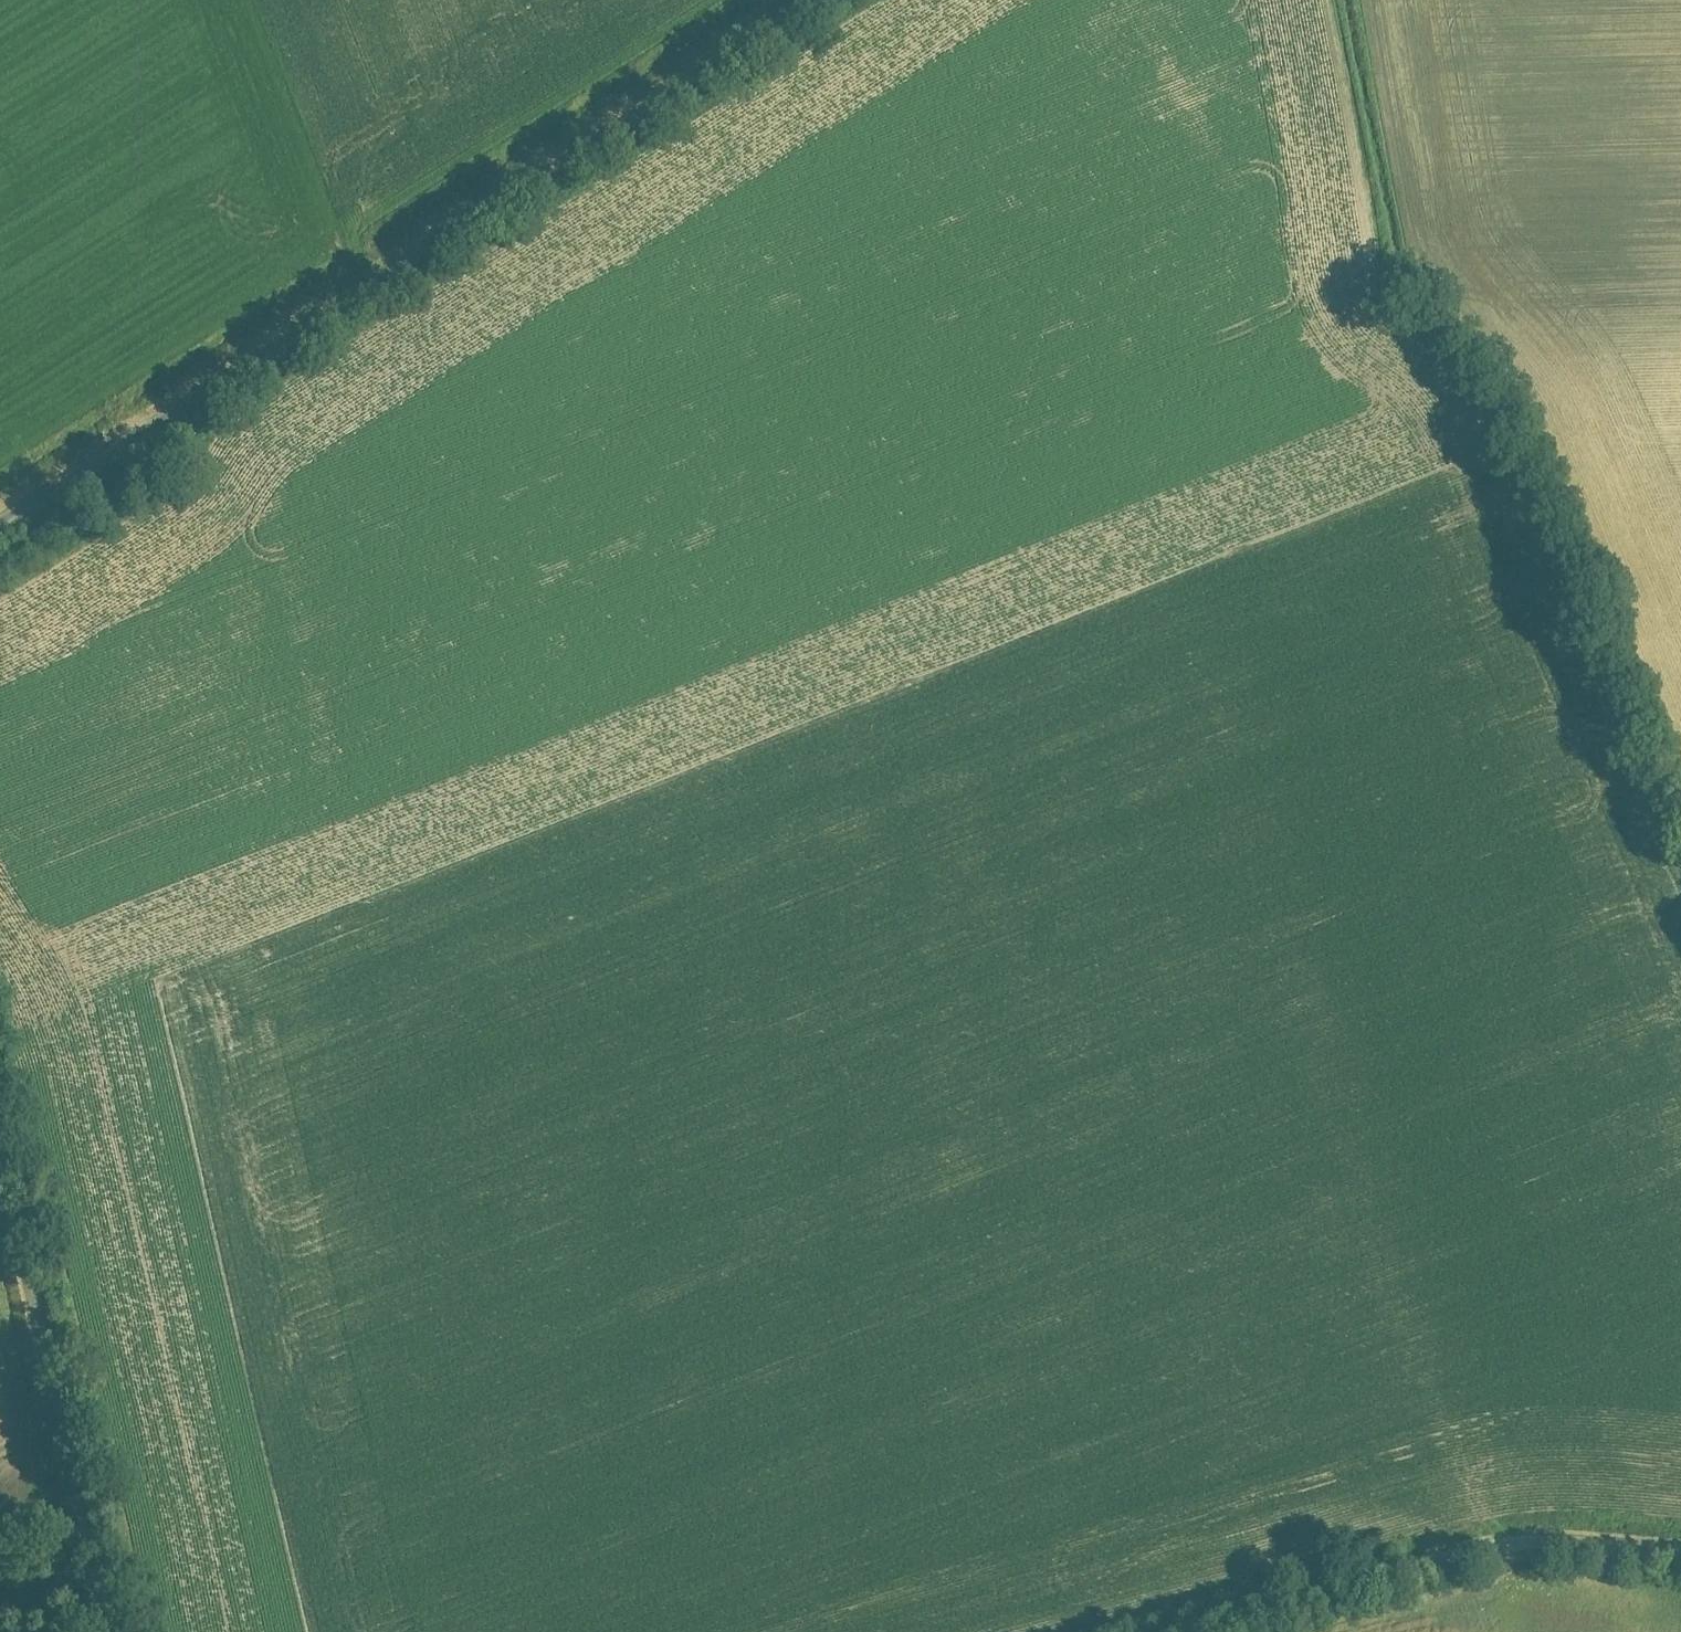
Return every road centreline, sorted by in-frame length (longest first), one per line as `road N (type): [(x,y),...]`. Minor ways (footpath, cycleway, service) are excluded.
road 1 (residential): [(0,521),(798,0)]
road 2 (residential): [(1680,1545),(1565,1541),(1501,1549),(1195,1631)]
road 3 (residential): [(104,1631),(0,1149)]

